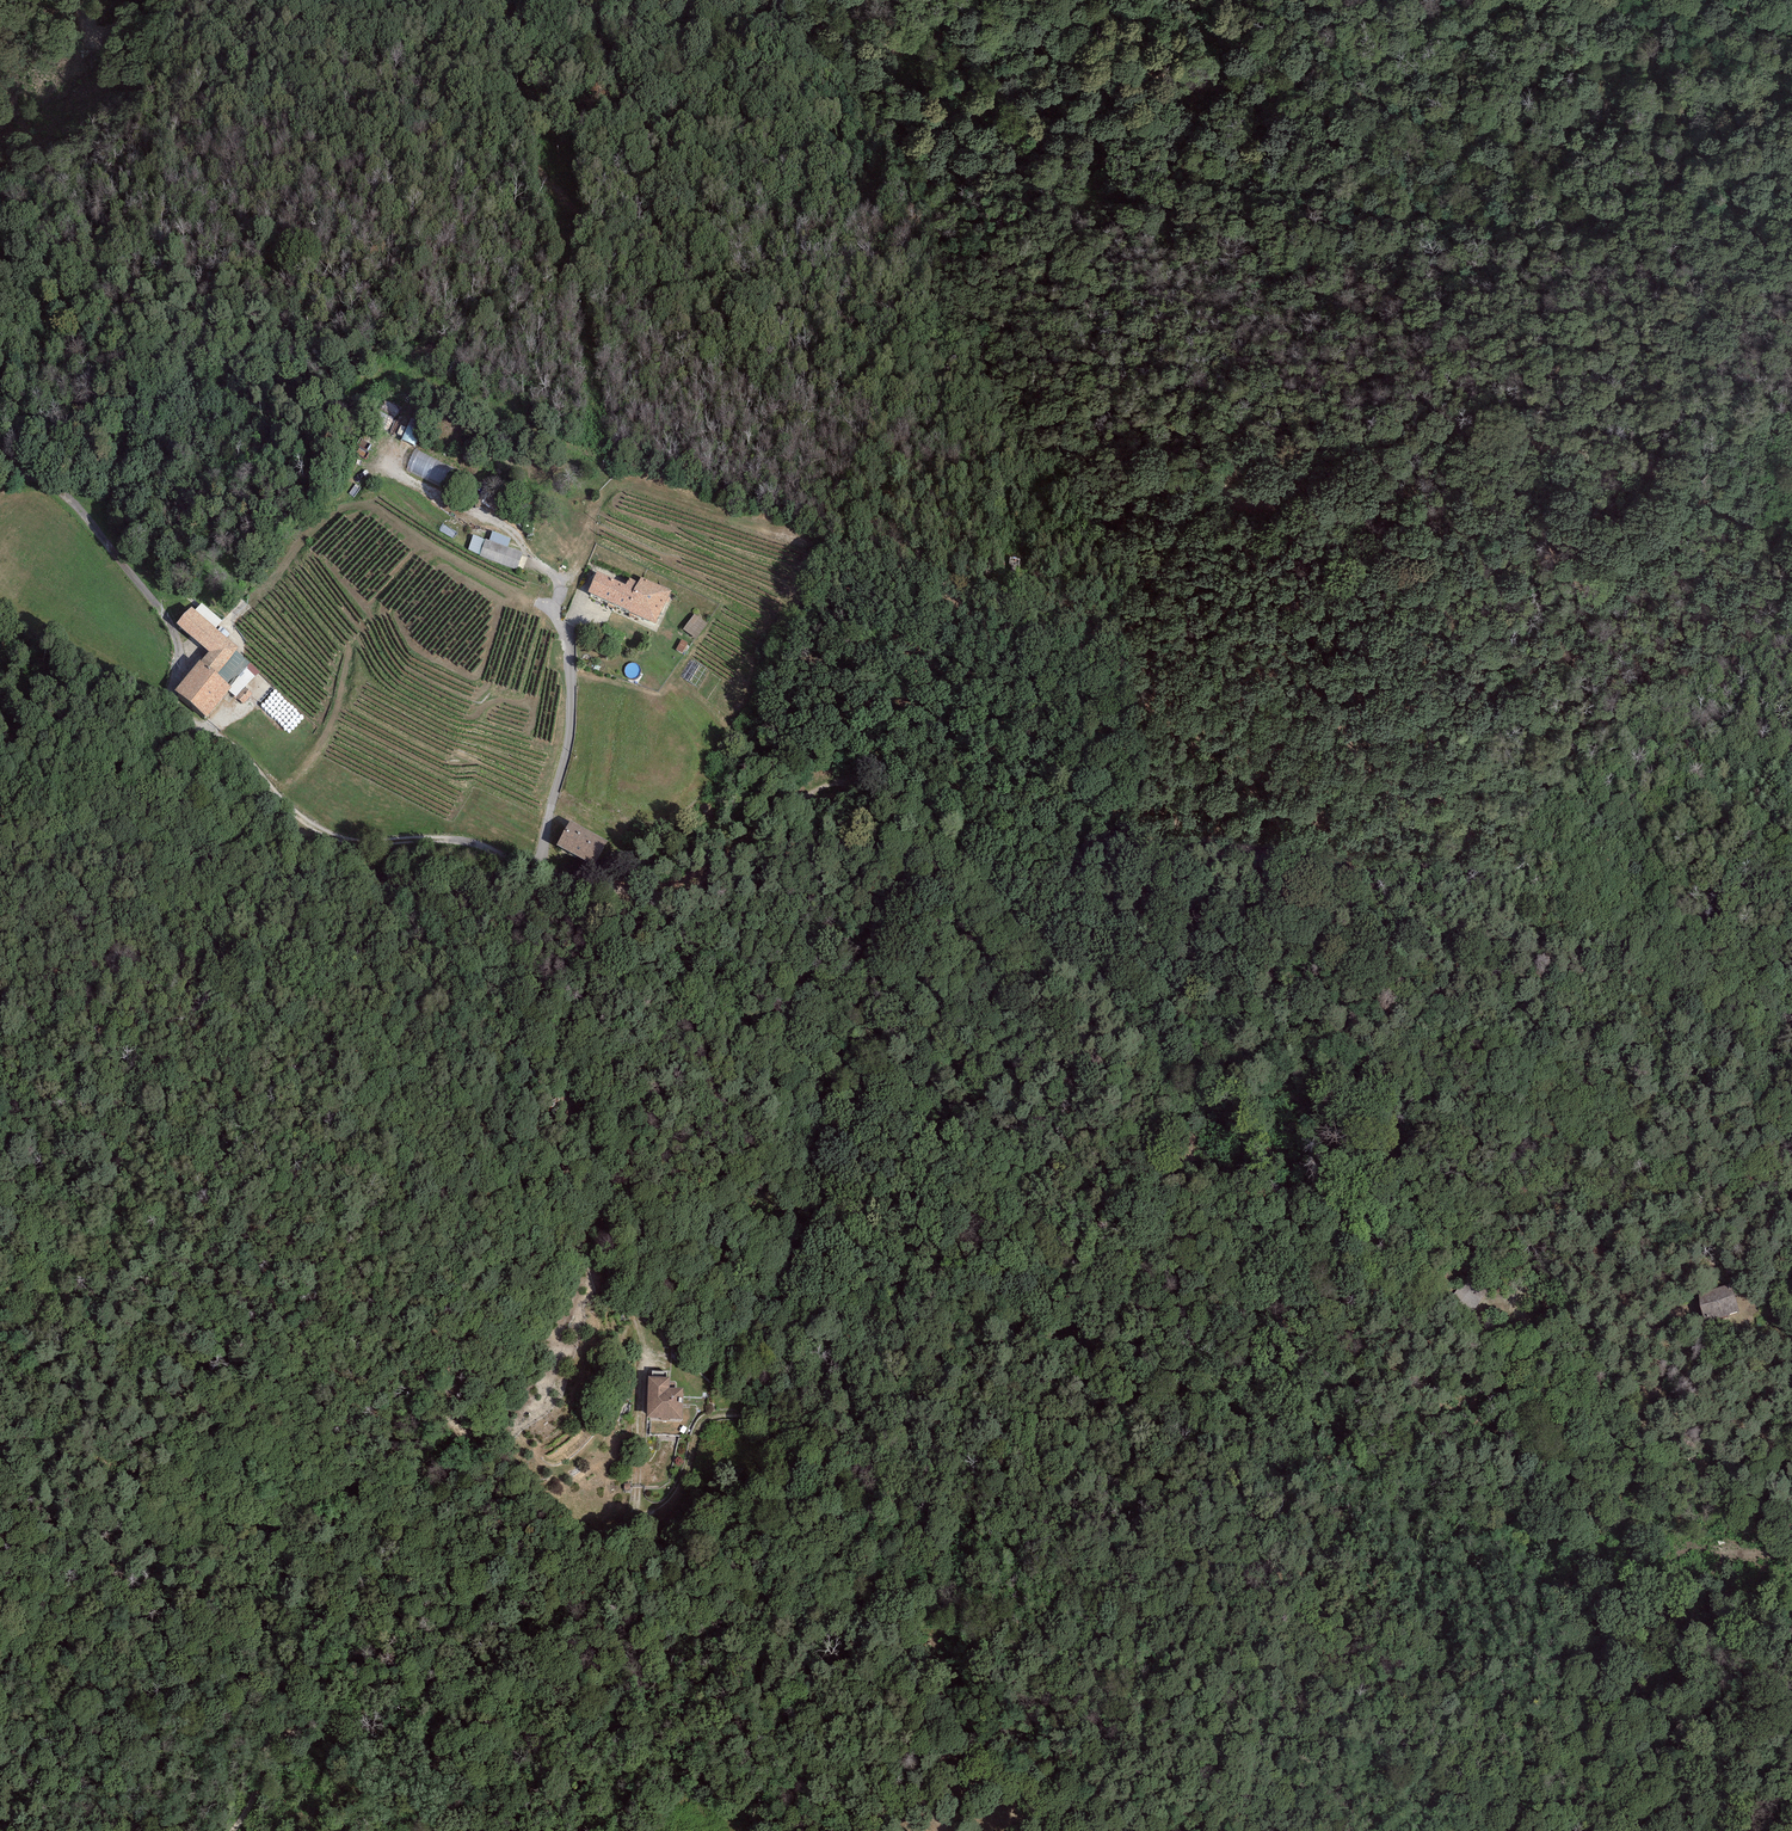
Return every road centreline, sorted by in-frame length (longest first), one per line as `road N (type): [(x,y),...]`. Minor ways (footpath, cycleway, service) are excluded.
road 1 (track): [(847,784),(883,780),(1112,805),(1346,861),(1388,862),(1442,839),(1467,803),(1479,669),(1468,636),(1395,567),(1339,530),(1248,489),(1246,476),(1257,466),(1288,455),(1436,433),(1567,446),(1665,477),(1791,549)]
road 2 (track): [(1791,204),(1751,178),(1613,124),(1441,97),(1345,99),(1243,69),(1017,42),(851,63),(698,47),(644,53),(568,28),(358,0)]
road 3 (track): [(1462,817),(1449,798),(1360,771),(1295,720),(1182,661),(841,542),(773,531),(624,482),(593,515),(562,592)]
road 4 (unclassified): [(0,462),(73,506),(170,618),(180,657),(169,707),(238,750),(300,818),(353,842),(446,838),(483,846),(537,871)]
road 5 (track): [(1770,1443),(1672,1438),(1621,1409),(1513,1309),(1523,1288),(1570,1302),(1728,1279)]
road 6 (track): [(636,1516),(656,1513),(674,1497),(698,1428),(714,1415),(803,1421),(867,1400),(923,1399),(995,1419)]
road 7 (track): [(1240,1552),(1413,1764),(1517,1830)]
road 8 (track): [(553,609),(430,551),(373,508),(345,508),(227,617)]
road 9 (track): [(231,1830),(247,1769),(275,1736),(368,1695),(370,1641),(384,1594),(403,1567),(432,1550)]
road 10 (track): [(847,784),(805,798),(686,879),(661,886),(576,883),(537,871)]
road 11 (track): [(995,1419),(1170,1500),(1240,1552)]
road 12 (track): [(432,1550),(541,1562),(636,1516)]

